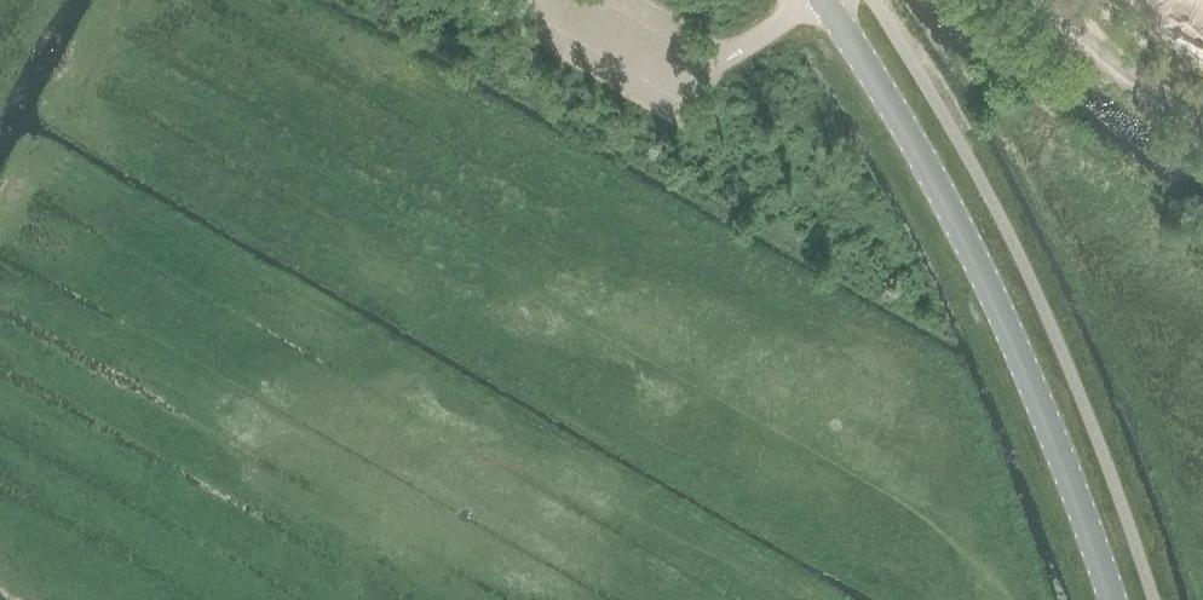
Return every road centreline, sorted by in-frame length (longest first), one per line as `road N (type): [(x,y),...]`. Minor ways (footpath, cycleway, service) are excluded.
road 1 (tertiary): [(1116,599),(1017,346),(825,0)]

